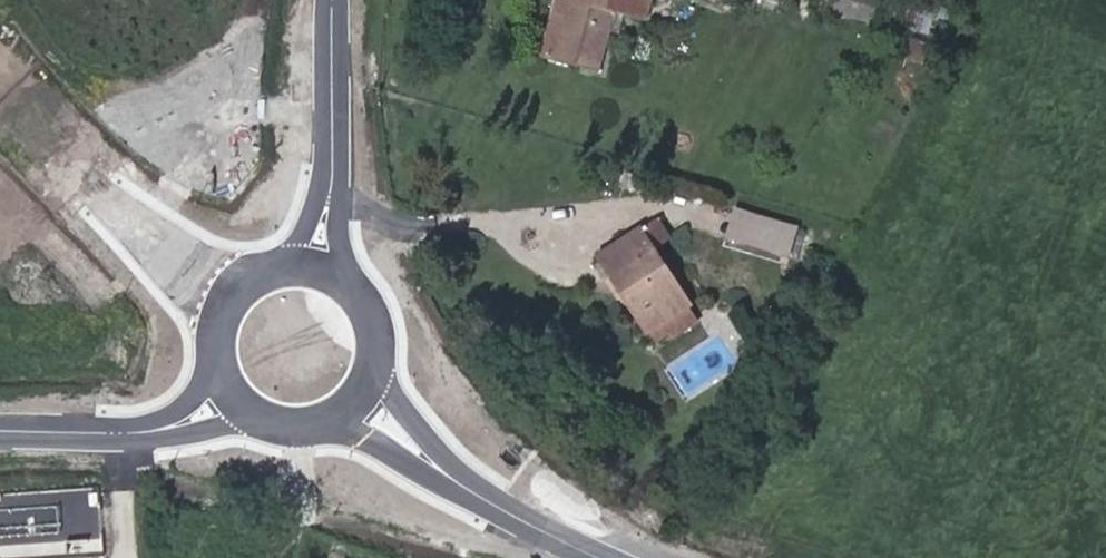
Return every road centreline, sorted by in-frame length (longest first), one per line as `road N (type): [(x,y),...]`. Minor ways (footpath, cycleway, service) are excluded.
road 1 (unclassified): [(330,0),(322,200)]
road 2 (tertiary): [(109,206),(214,350)]
road 3 (tertiary): [(316,425),(473,493)]
road 4 (tertiary): [(473,493),(378,357)]
road 5 (tertiary): [(0,87),(109,206)]
road 6 (tertiary): [(246,281),(109,206)]
road 7 (tertiary): [(0,431),(152,430)]
road 8 (tertiary): [(596,557),(473,493)]
road 9 (tertiary): [(152,430),(277,425)]

